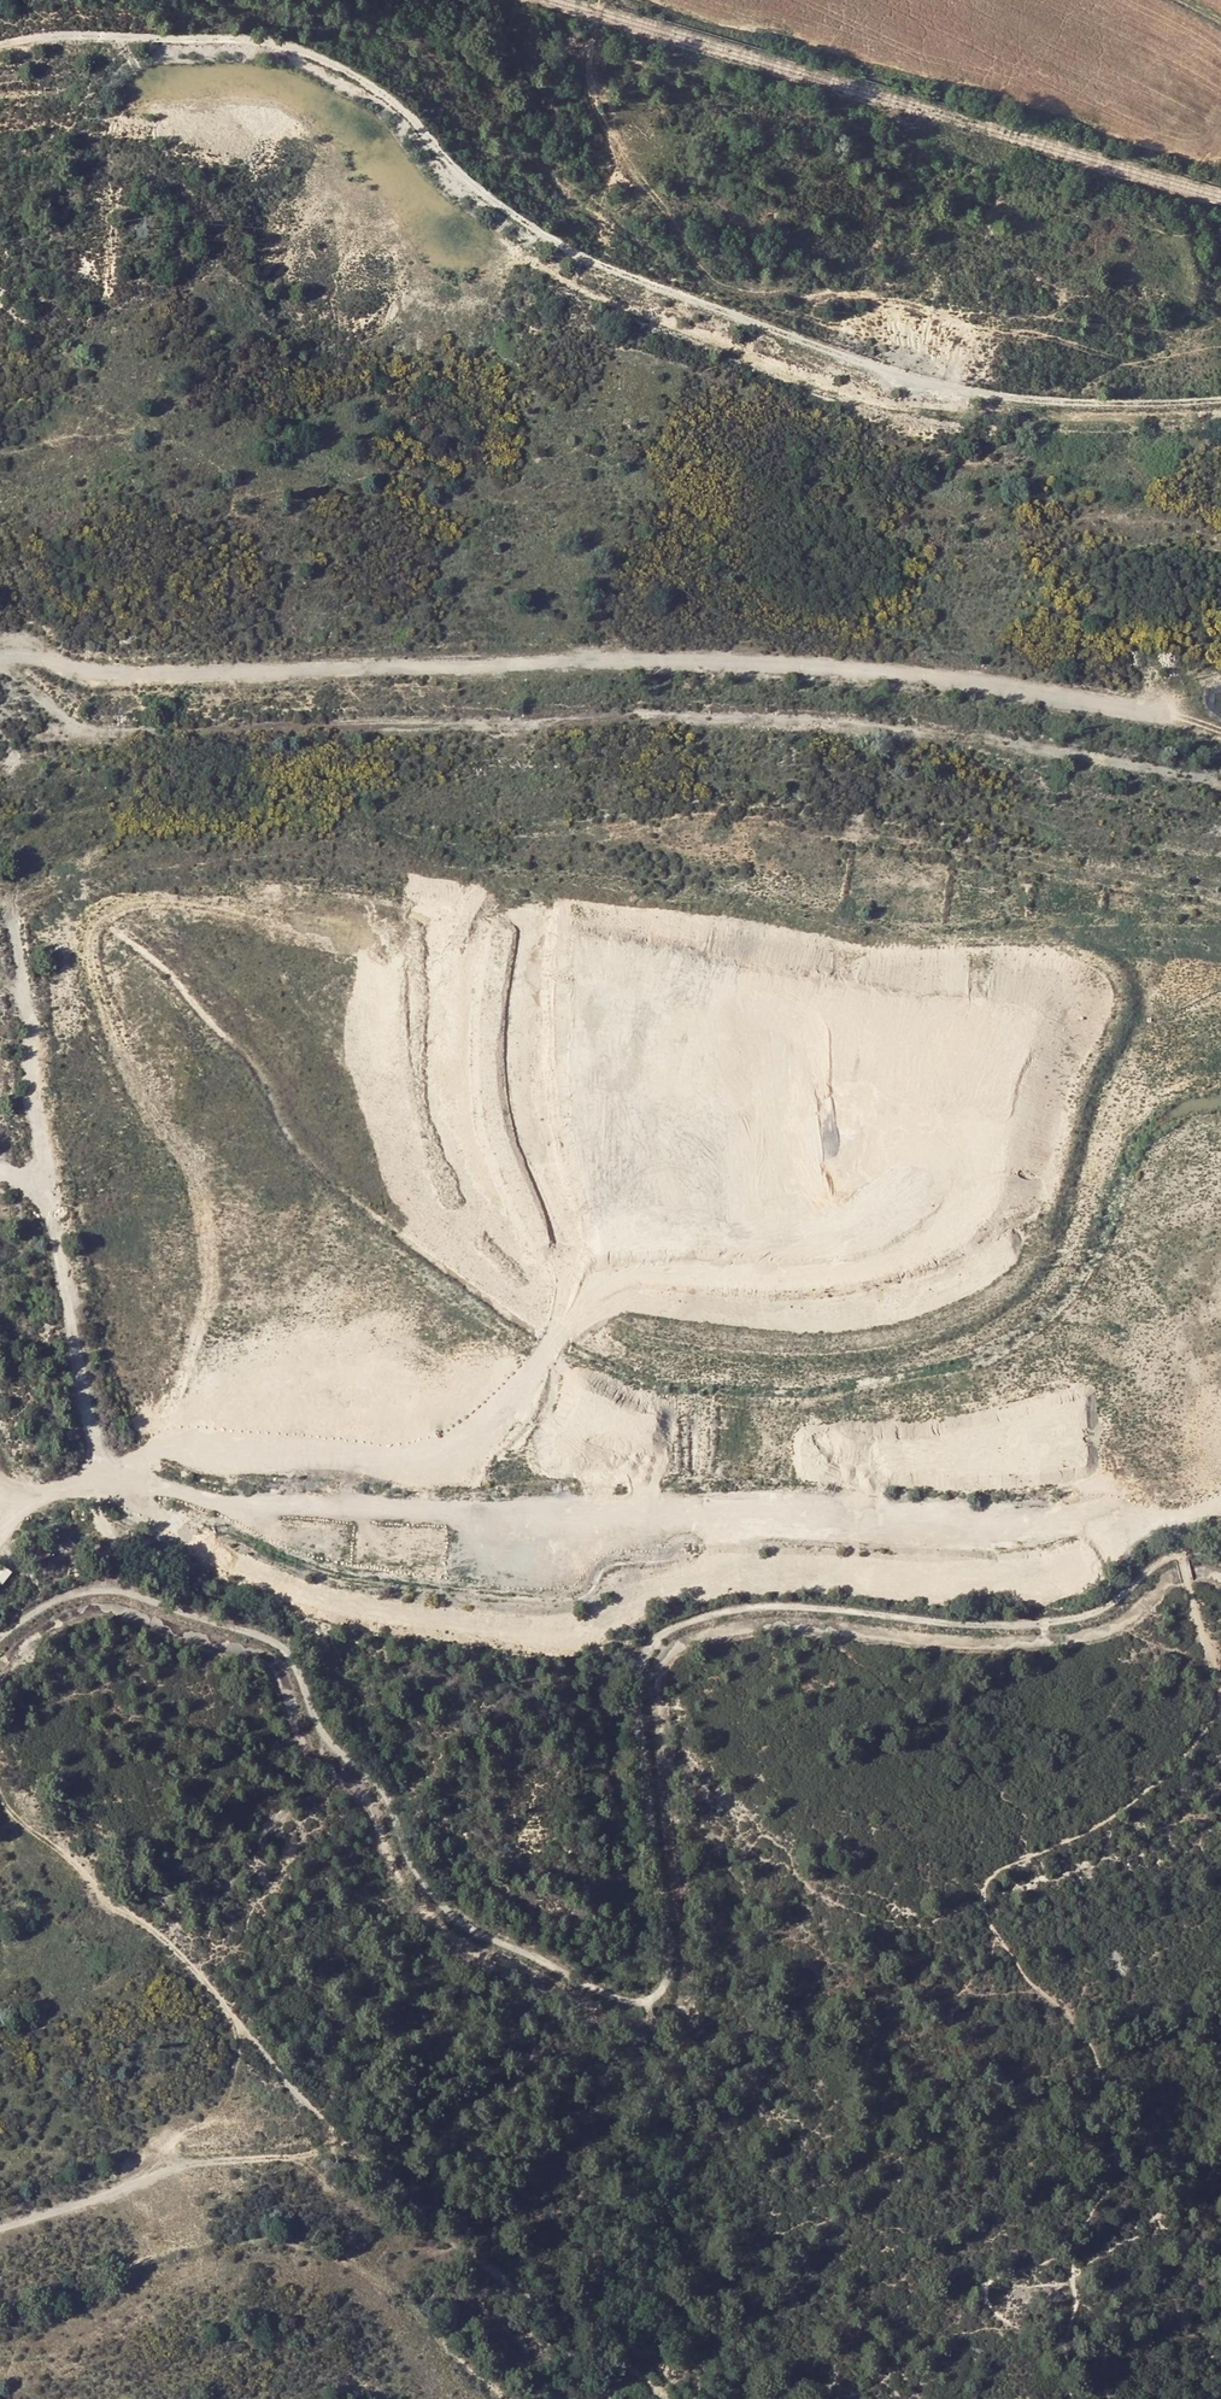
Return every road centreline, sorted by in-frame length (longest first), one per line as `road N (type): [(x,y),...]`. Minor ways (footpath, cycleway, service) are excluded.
road 1 (track): [(1220,1556),(1179,1553),(1103,1606),(1028,1625),(750,1607),(683,1621),(651,1645),(637,1674),(639,1739),(672,1977),(650,1998),(614,1996),(467,1924),(426,1887),(392,1808),(336,1748),(286,1655),(230,1626),(105,1590),(53,1602),(0,1640)]
road 2 (track): [(0,1796),(98,1892),(220,1992),(297,2094),(433,2222),(655,2398)]

